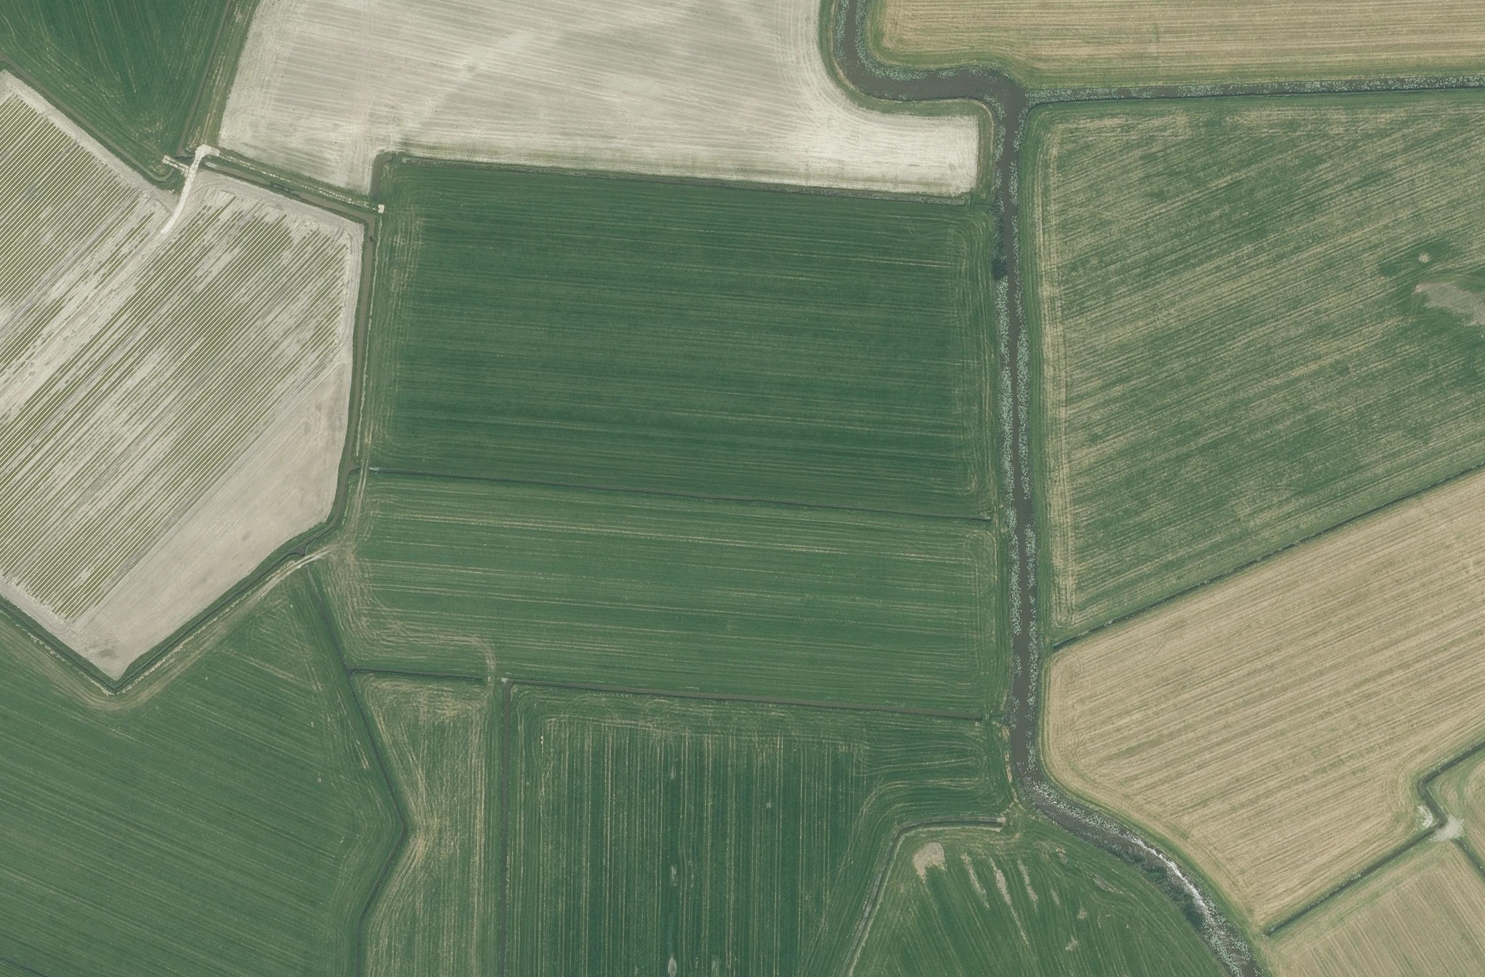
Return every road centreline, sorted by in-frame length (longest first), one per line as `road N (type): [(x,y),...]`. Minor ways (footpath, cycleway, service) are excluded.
road 1 (track): [(0,402),(174,218),(201,153),(383,210)]

